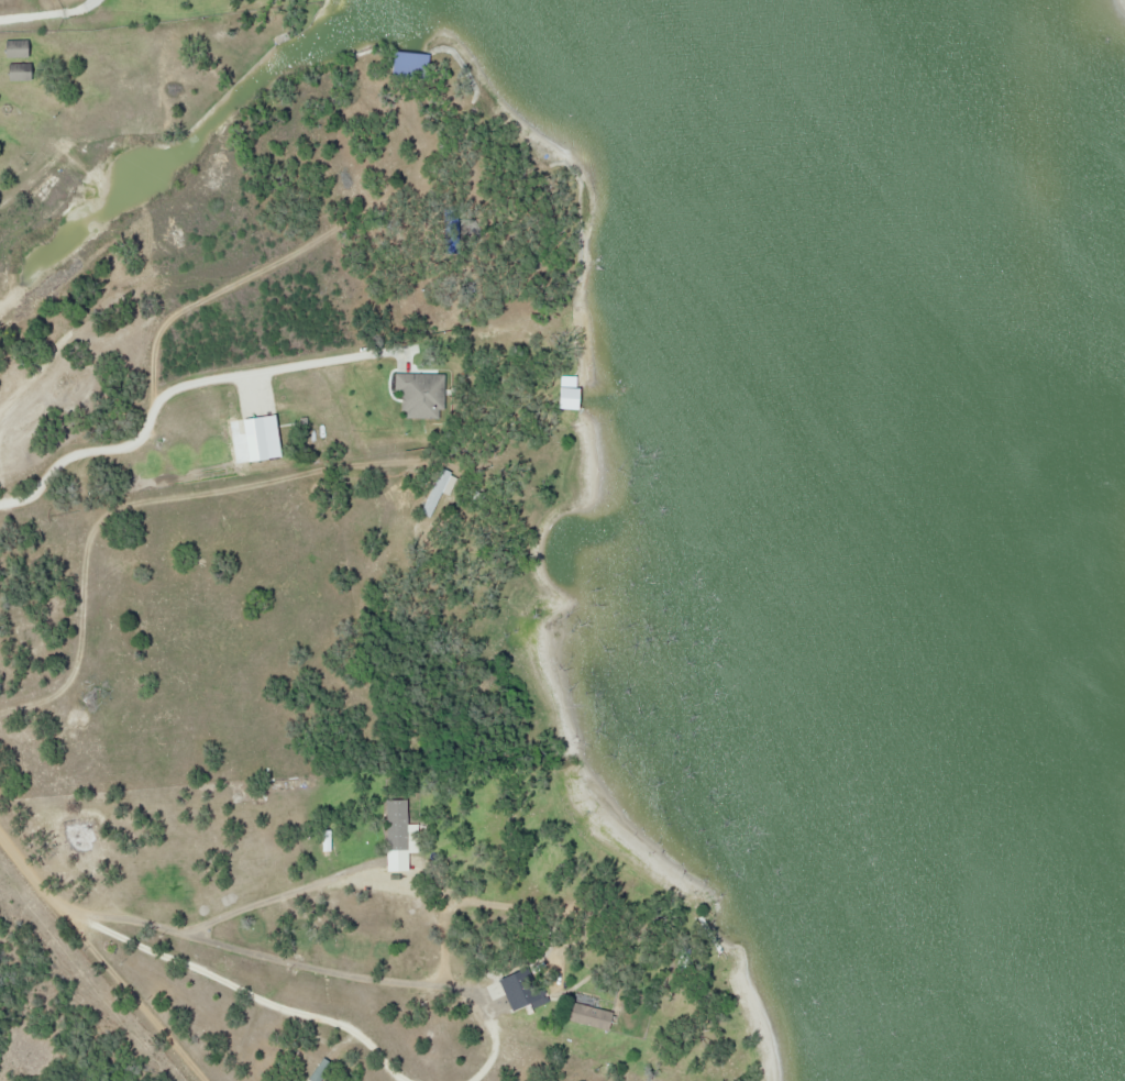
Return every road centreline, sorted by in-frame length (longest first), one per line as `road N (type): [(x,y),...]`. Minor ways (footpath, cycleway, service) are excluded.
road 1 (residential): [(96,936),(375,1043),(416,1080)]
road 2 (residential): [(213,1080),(0,817)]

